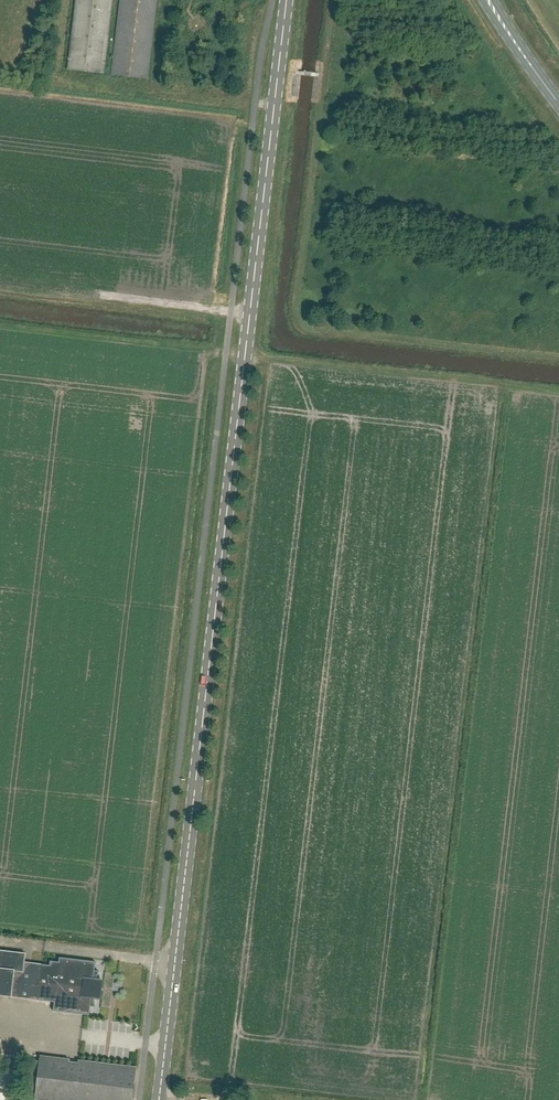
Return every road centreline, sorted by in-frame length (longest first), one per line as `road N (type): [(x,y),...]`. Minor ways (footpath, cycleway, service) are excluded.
road 1 (tertiary): [(160,1099),(286,0)]
road 2 (track): [(558,390),(245,356)]
road 3 (secondary): [(558,103),(489,0)]

